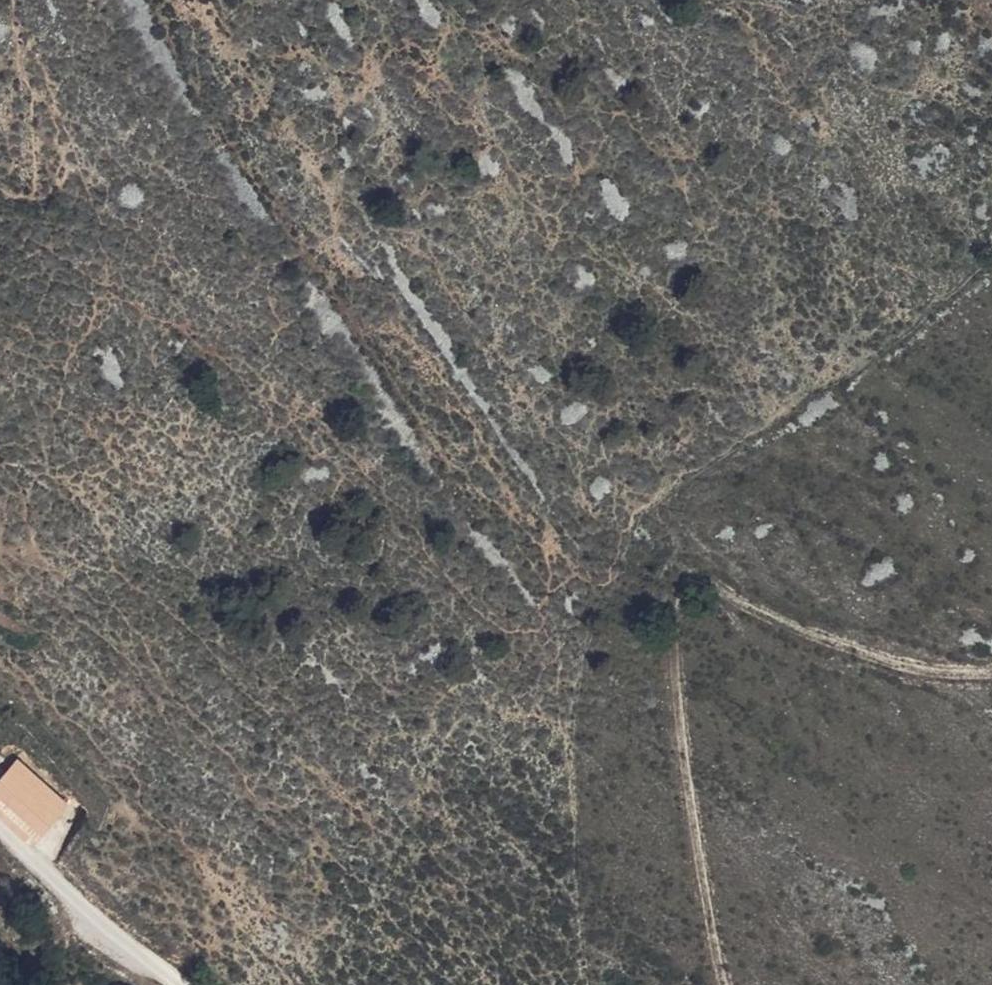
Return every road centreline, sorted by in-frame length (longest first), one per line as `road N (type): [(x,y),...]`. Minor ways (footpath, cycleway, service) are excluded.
road 1 (track): [(726,984),(695,847),(672,669),(677,596),(686,583),(704,582),(755,616),(911,670),(991,674)]
road 2 (unclassified): [(184,984),(0,834)]

